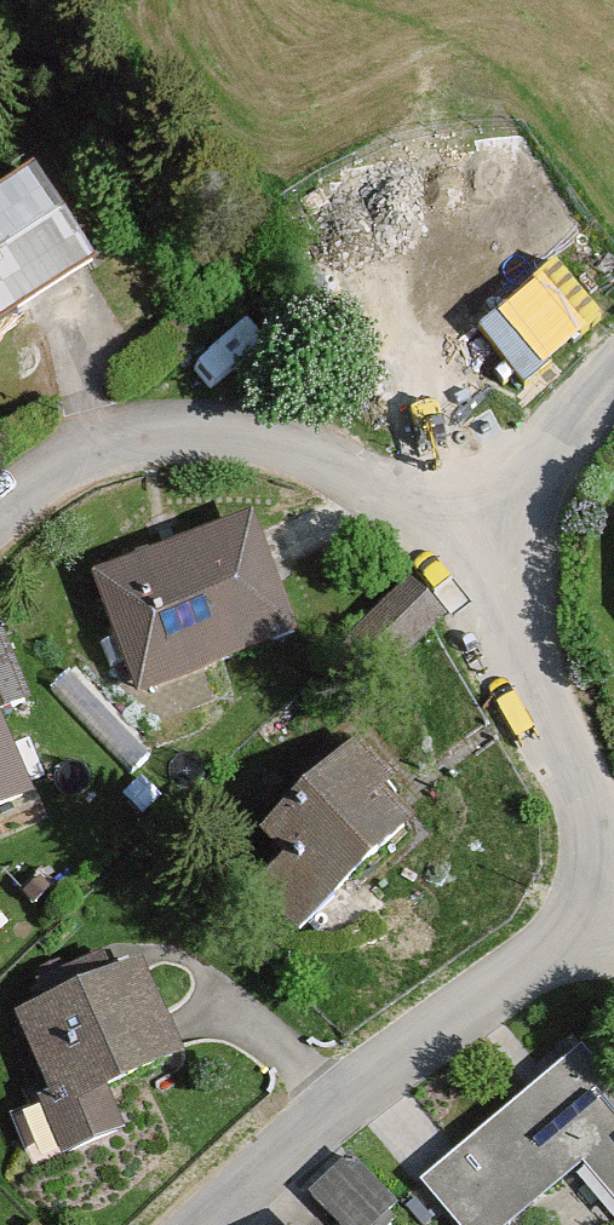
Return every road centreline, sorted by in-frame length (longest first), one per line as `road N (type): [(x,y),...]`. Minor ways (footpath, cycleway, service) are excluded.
road 1 (residential): [(496,590),(350,452),(191,436),(78,458),(0,530)]
road 2 (residential): [(185,1224),(446,1025),(613,918)]
road 3 (residential): [(613,874),(496,590)]
road 4 (residential): [(613,385),(558,430),(496,590)]

